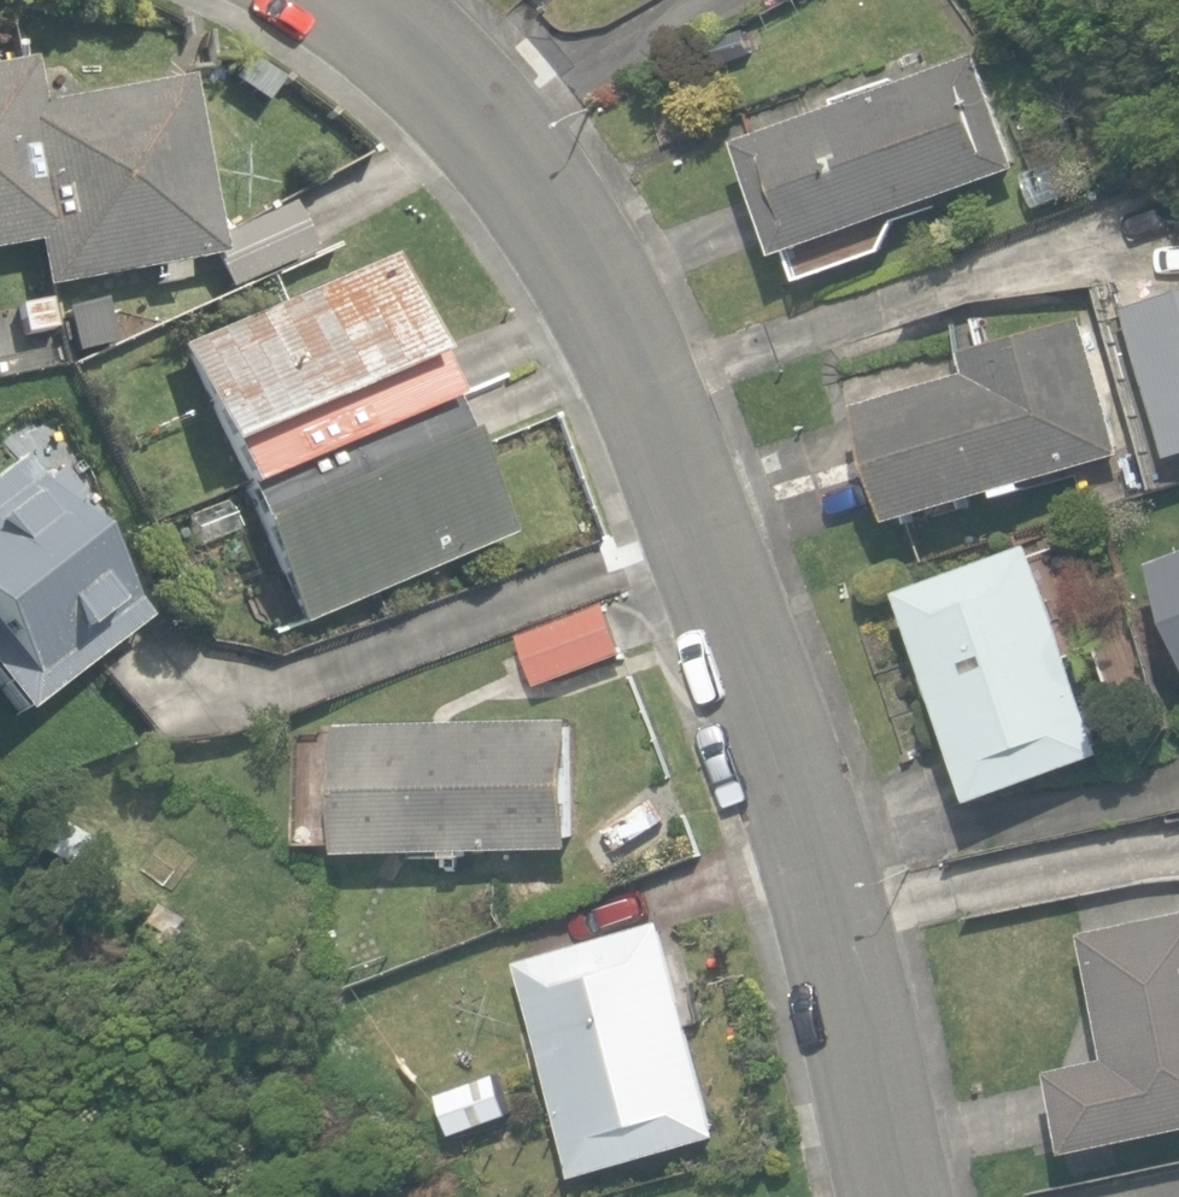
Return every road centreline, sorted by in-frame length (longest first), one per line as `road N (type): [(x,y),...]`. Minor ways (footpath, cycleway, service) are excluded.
road 1 (residential): [(887,1196),(830,912),(769,723),(634,379),(535,170),(496,121),(337,0)]

